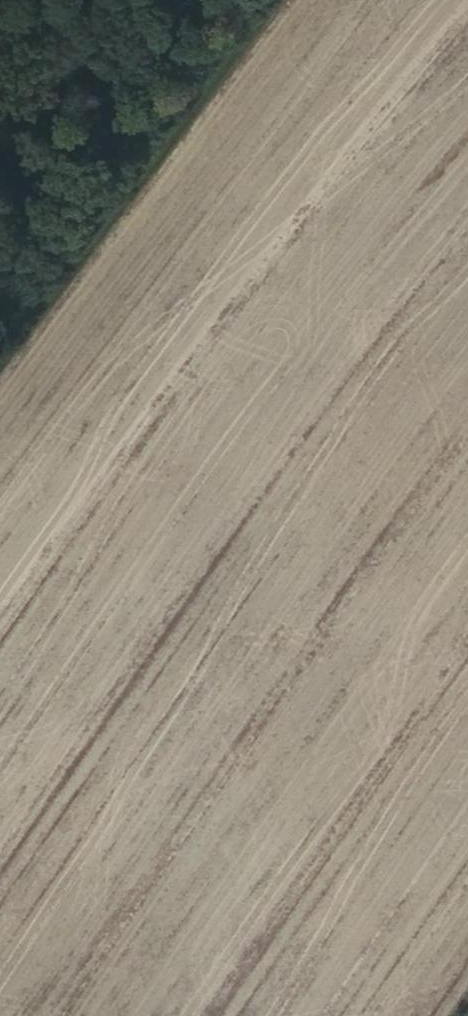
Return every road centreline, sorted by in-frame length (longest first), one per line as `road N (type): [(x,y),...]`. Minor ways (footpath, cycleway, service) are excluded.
road 1 (track): [(0,346),(254,0)]

